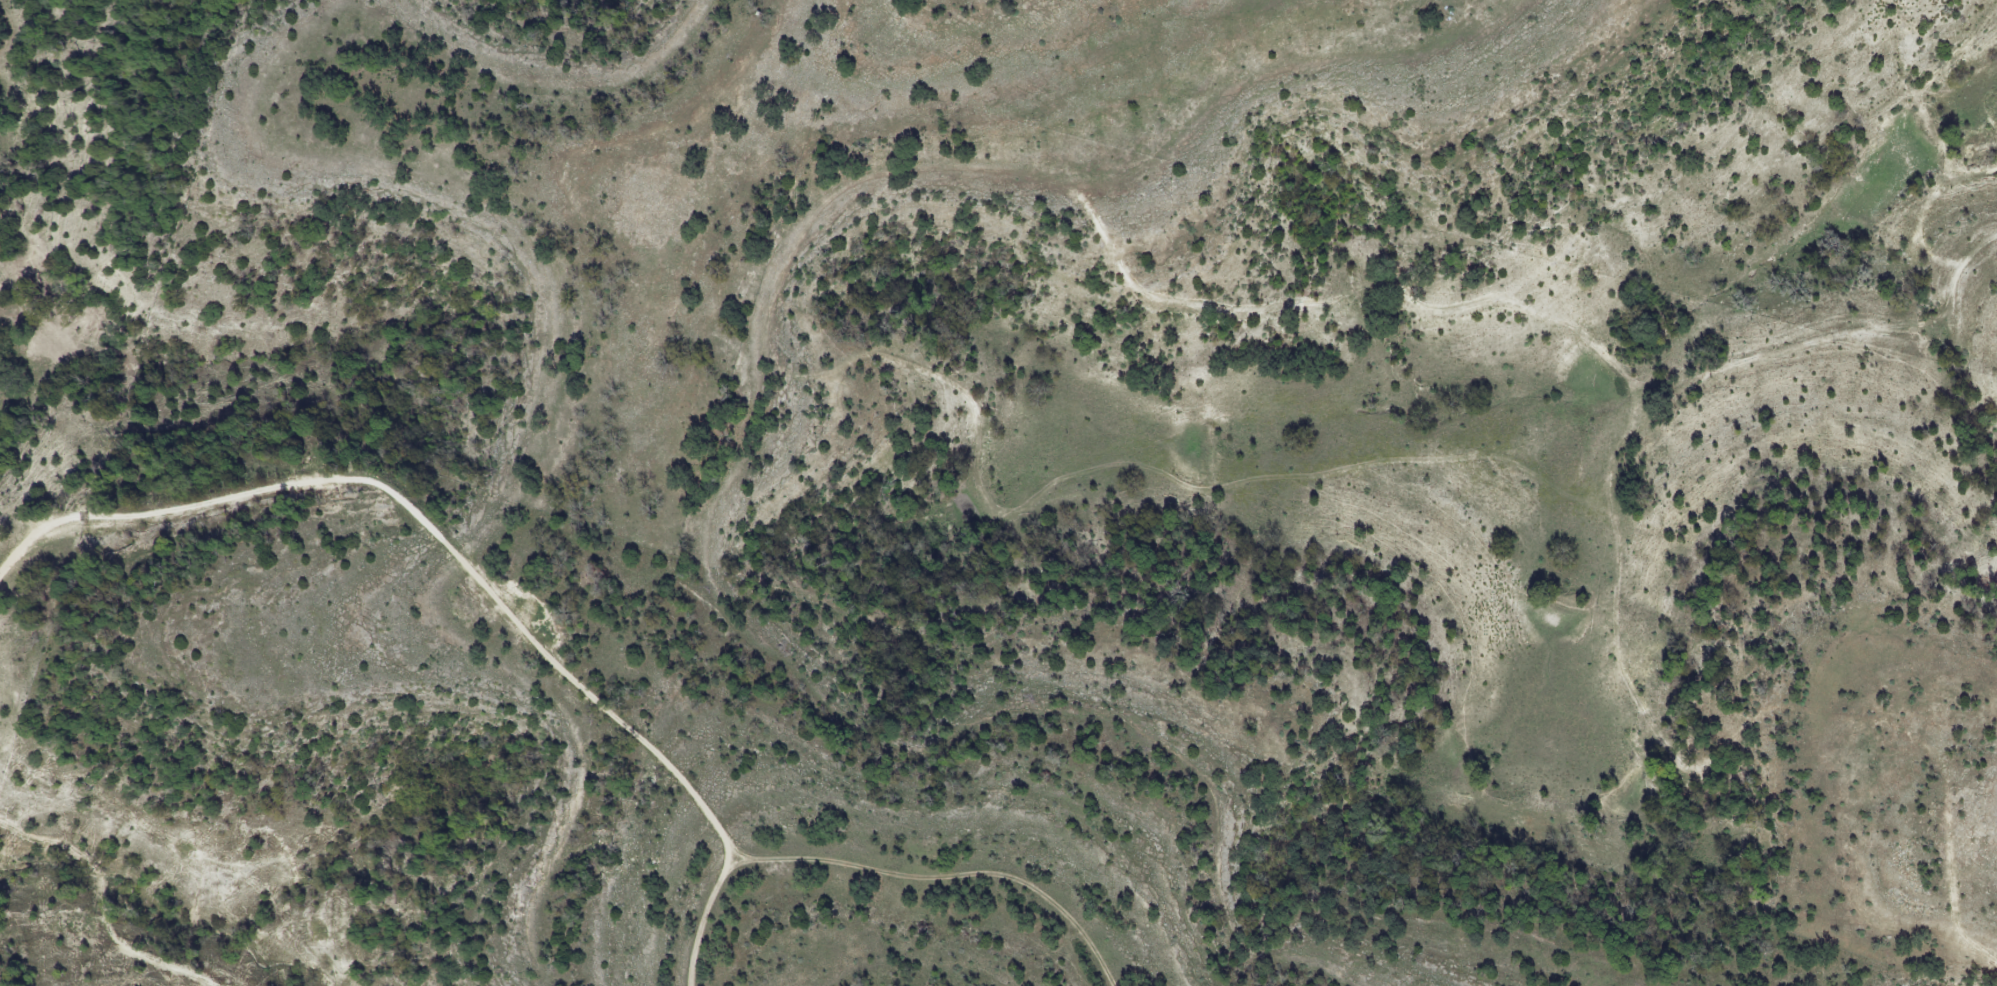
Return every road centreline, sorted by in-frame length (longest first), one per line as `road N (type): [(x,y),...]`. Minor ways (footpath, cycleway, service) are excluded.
road 1 (track): [(1996,294),(1969,333),(1903,340),(1755,383),(1698,418),(1628,513),(1601,508),(1542,456),(1278,494),(1223,492),(1170,468),(1061,518),(1021,521),(994,485),(985,424),(956,384),(899,380),(835,361),(804,323),(810,286),(843,246),(963,170),(1095,129),(1379,70)]

